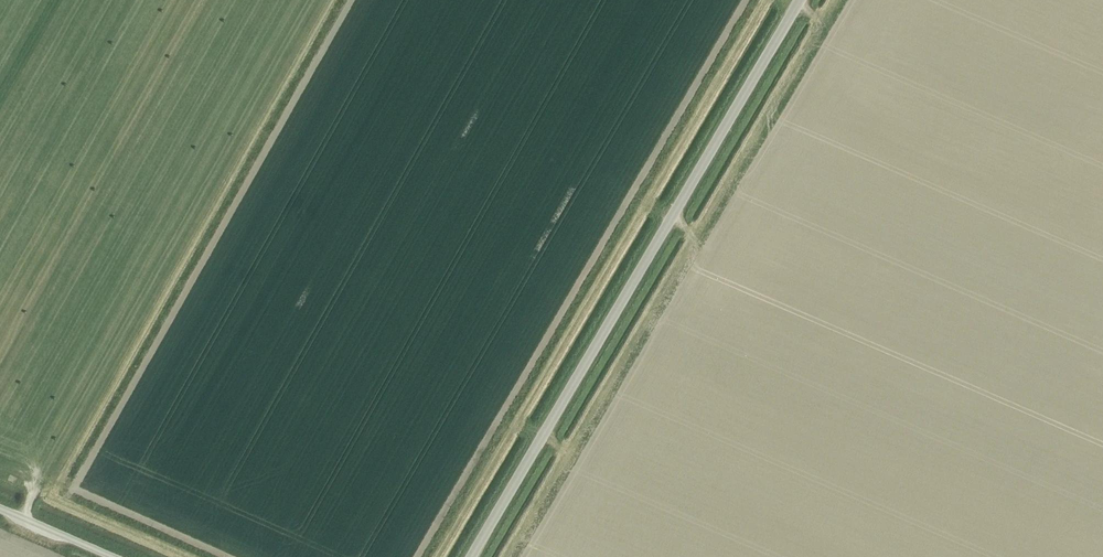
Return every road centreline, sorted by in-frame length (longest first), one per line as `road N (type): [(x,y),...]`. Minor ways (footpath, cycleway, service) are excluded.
road 1 (unclassified): [(470,556),(798,0)]

